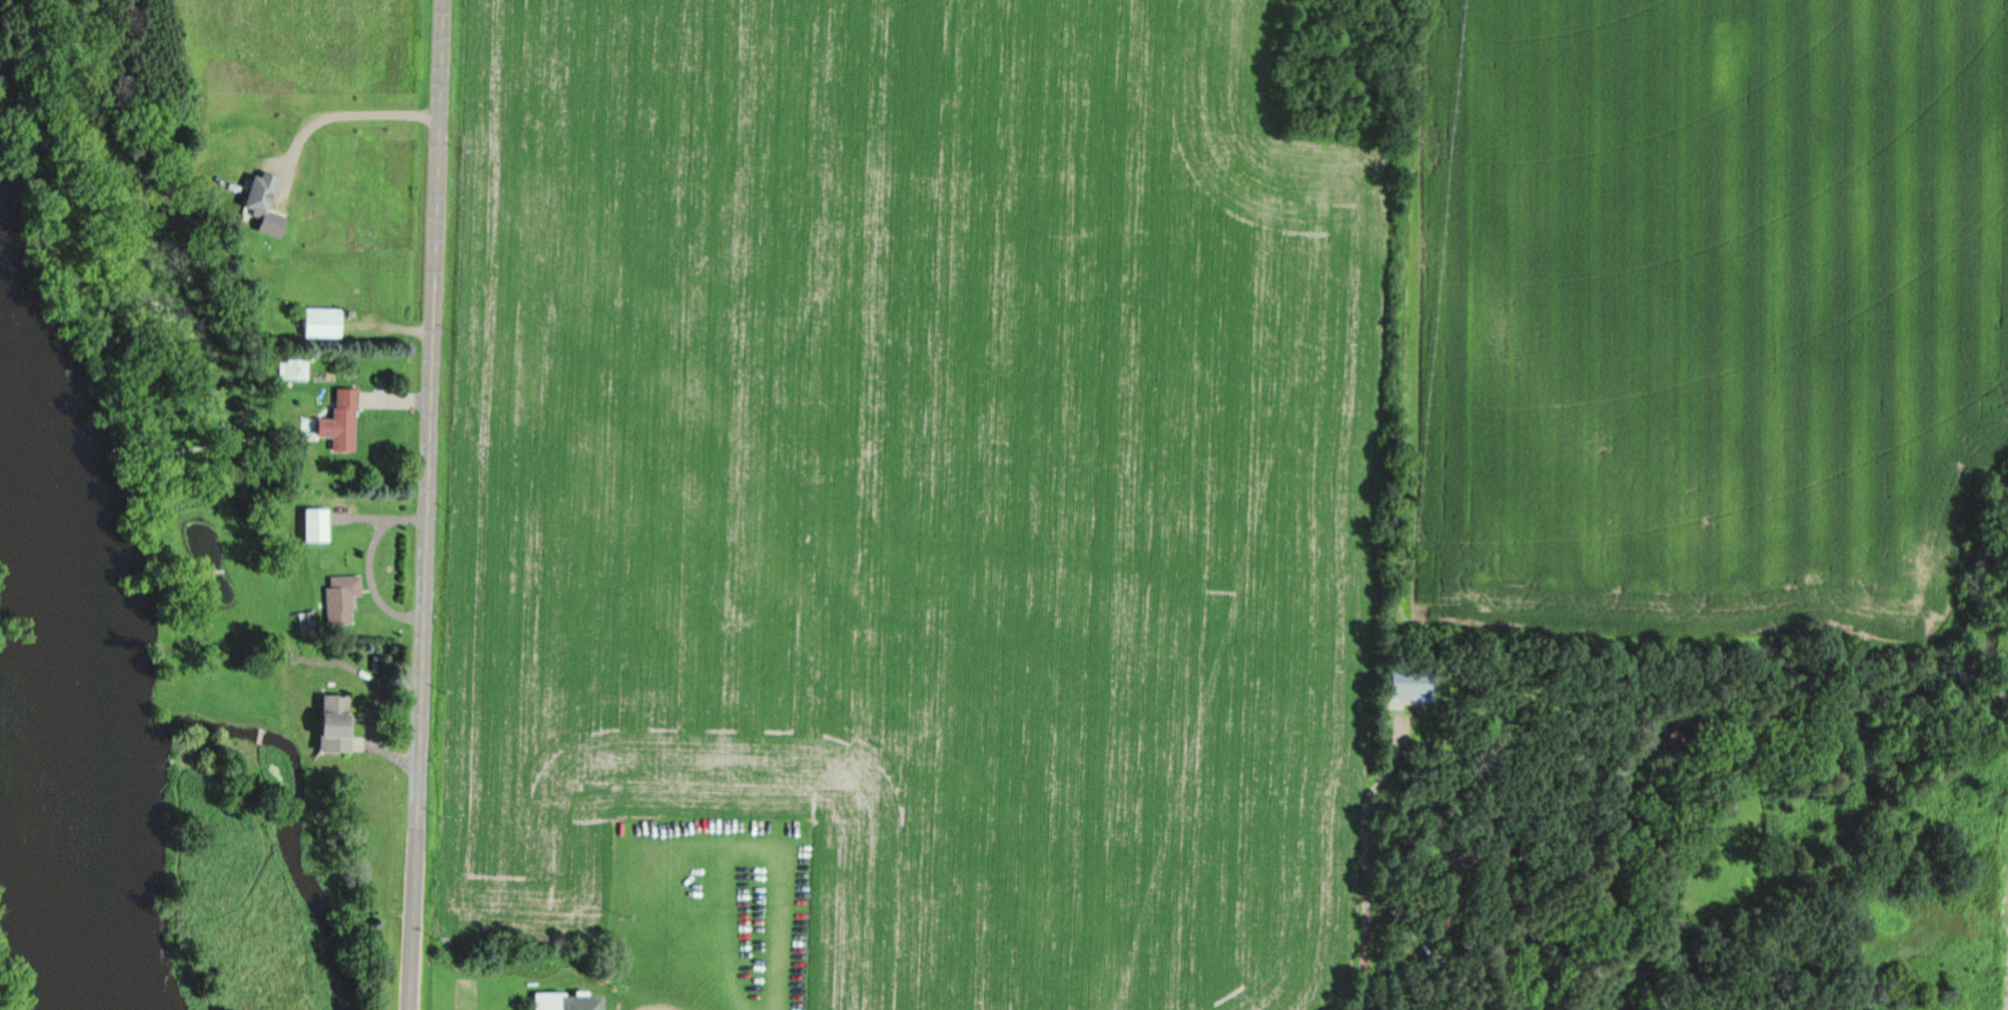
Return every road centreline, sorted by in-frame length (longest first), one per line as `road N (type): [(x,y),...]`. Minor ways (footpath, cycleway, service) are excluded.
road 1 (secondary): [(410,1009),(443,0)]

